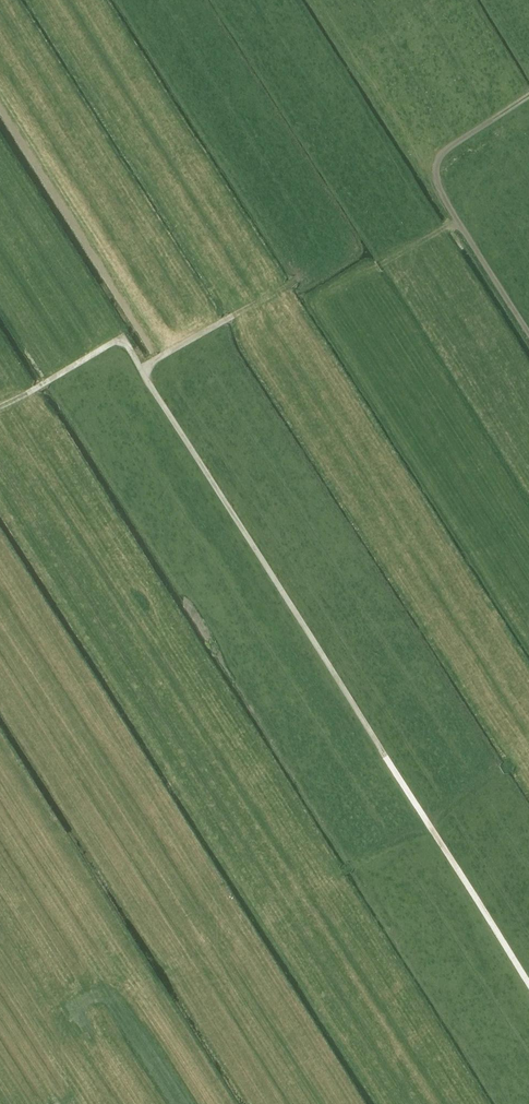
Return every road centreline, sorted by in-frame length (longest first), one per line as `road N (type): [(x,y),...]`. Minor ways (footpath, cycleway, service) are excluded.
road 1 (track): [(528,986),(122,338),(0,406)]
road 2 (track): [(0,836),(178,1103)]
road 3 (track): [(528,332),(435,175),(452,145),(528,95)]

